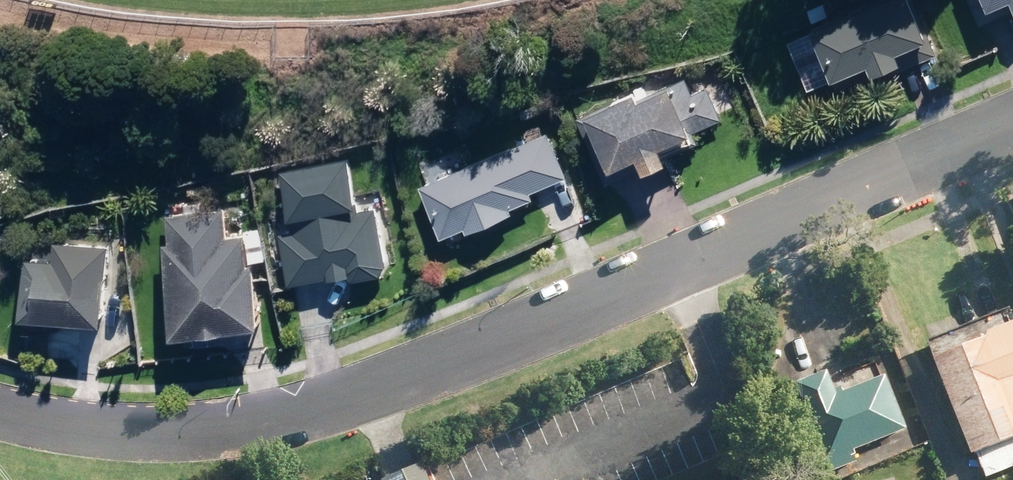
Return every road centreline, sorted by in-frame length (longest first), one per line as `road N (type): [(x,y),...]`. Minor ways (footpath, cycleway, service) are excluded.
road 1 (residential): [(0,409),(125,436),(199,436),(283,422),(361,398),(1012,127)]

